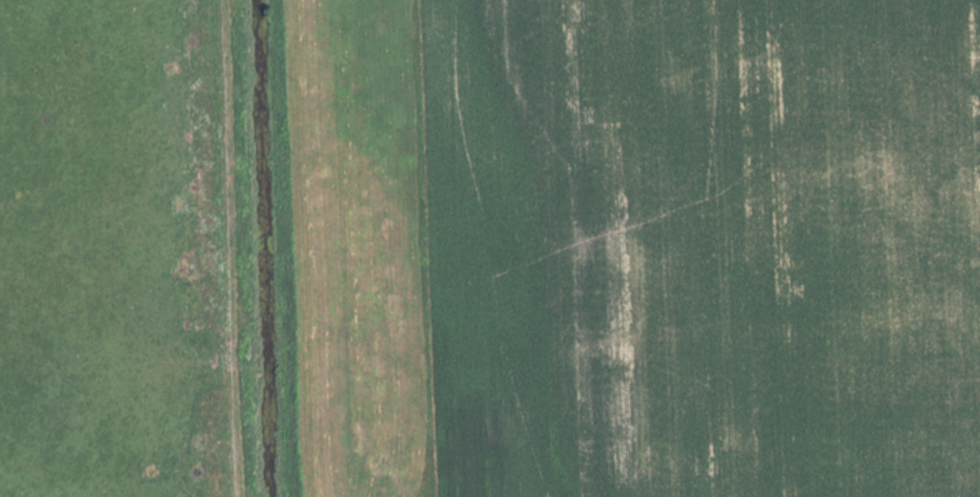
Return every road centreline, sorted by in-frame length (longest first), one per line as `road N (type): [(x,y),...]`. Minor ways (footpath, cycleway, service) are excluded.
road 1 (track): [(221,0),(236,496)]

